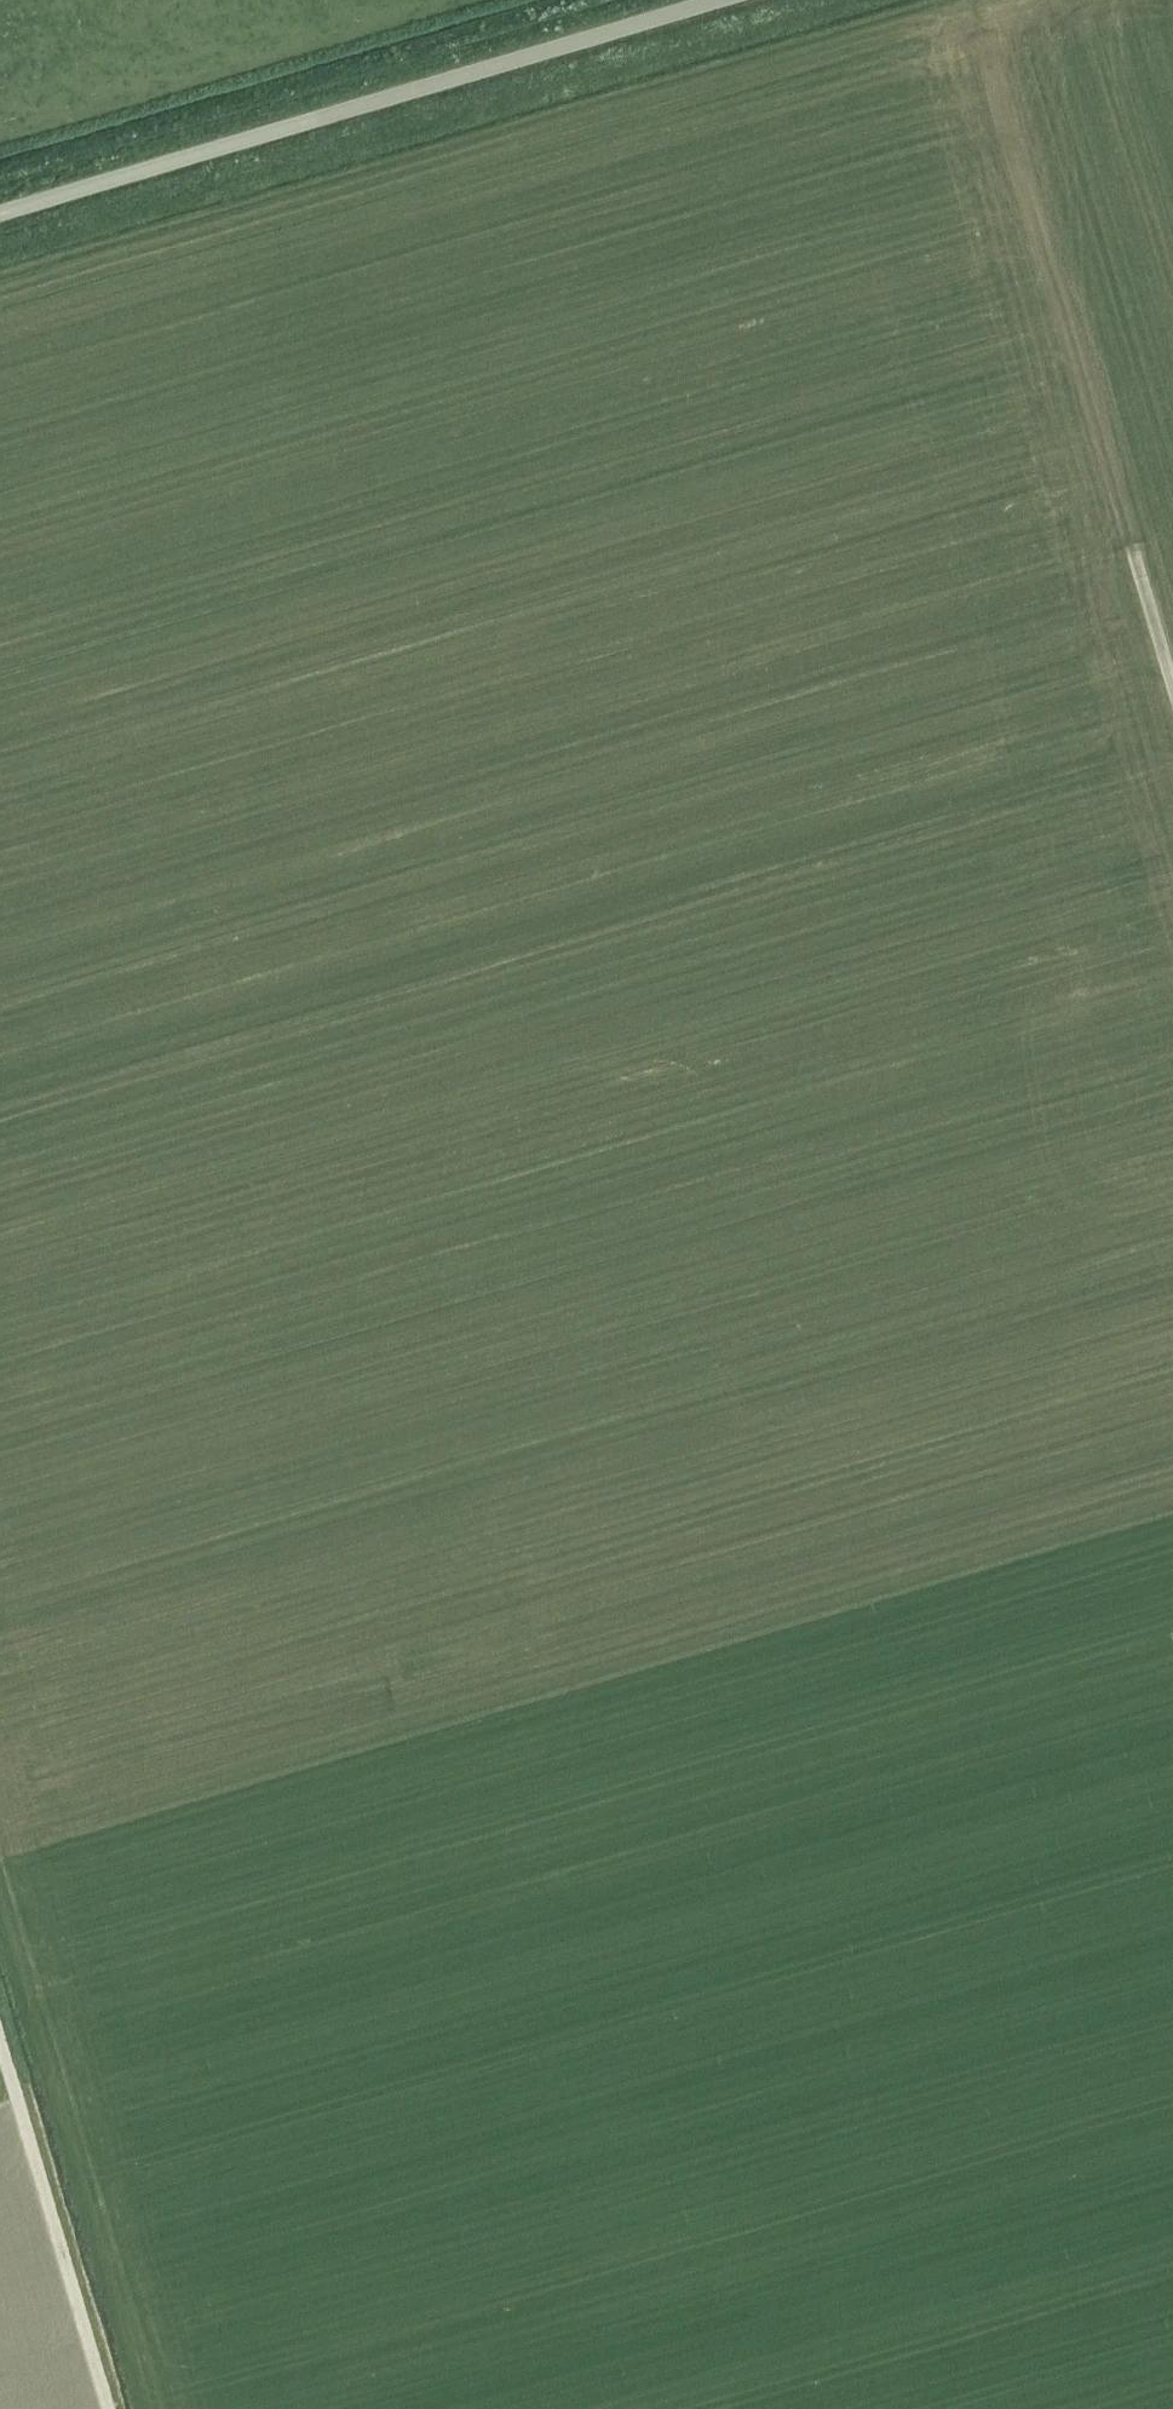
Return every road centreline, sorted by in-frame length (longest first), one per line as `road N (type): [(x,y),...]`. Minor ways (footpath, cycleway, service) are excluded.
road 1 (unclassified): [(750,0),(0,219)]
road 2 (track): [(0,2041),(108,2408)]
road 3 (track): [(1172,681),(1136,555)]

